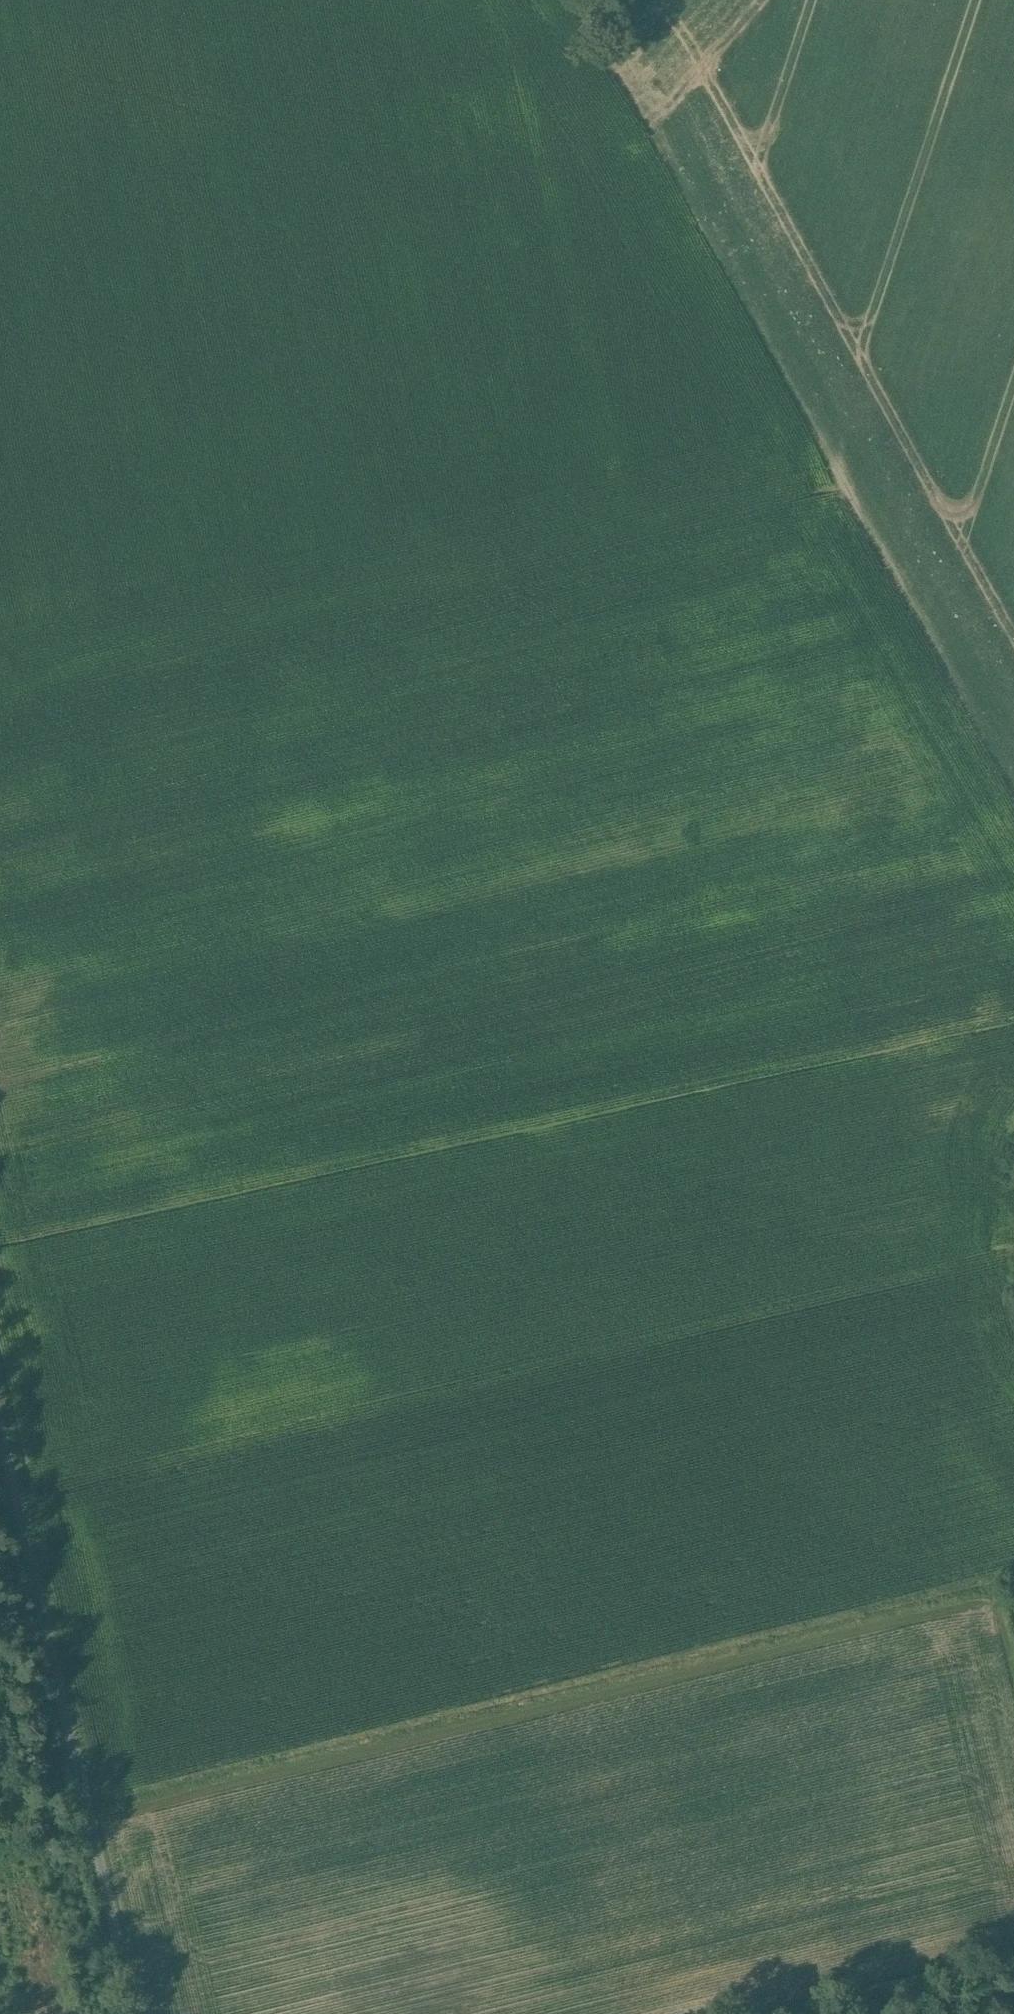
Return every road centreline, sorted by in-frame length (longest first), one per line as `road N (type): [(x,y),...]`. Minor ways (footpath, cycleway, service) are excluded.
road 1 (unclassified): [(134,2013),(0,1435)]
road 2 (track): [(789,2013),(1013,1956)]

